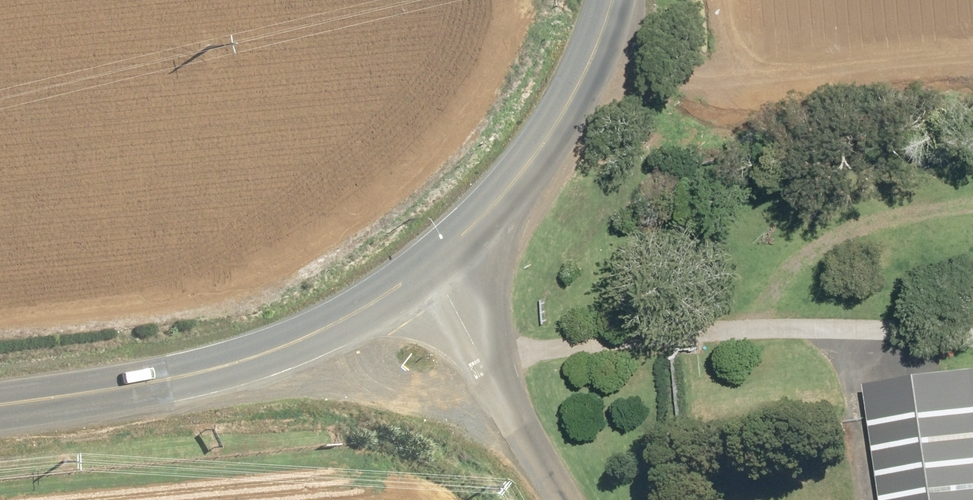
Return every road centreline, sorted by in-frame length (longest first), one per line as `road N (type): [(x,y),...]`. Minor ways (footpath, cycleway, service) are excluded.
road 1 (tertiary): [(426,265),(343,320),(231,365),(0,406)]
road 2 (tertiary): [(613,0),(545,143),(426,265)]
road 3 (unclassified): [(426,265),(559,499)]

